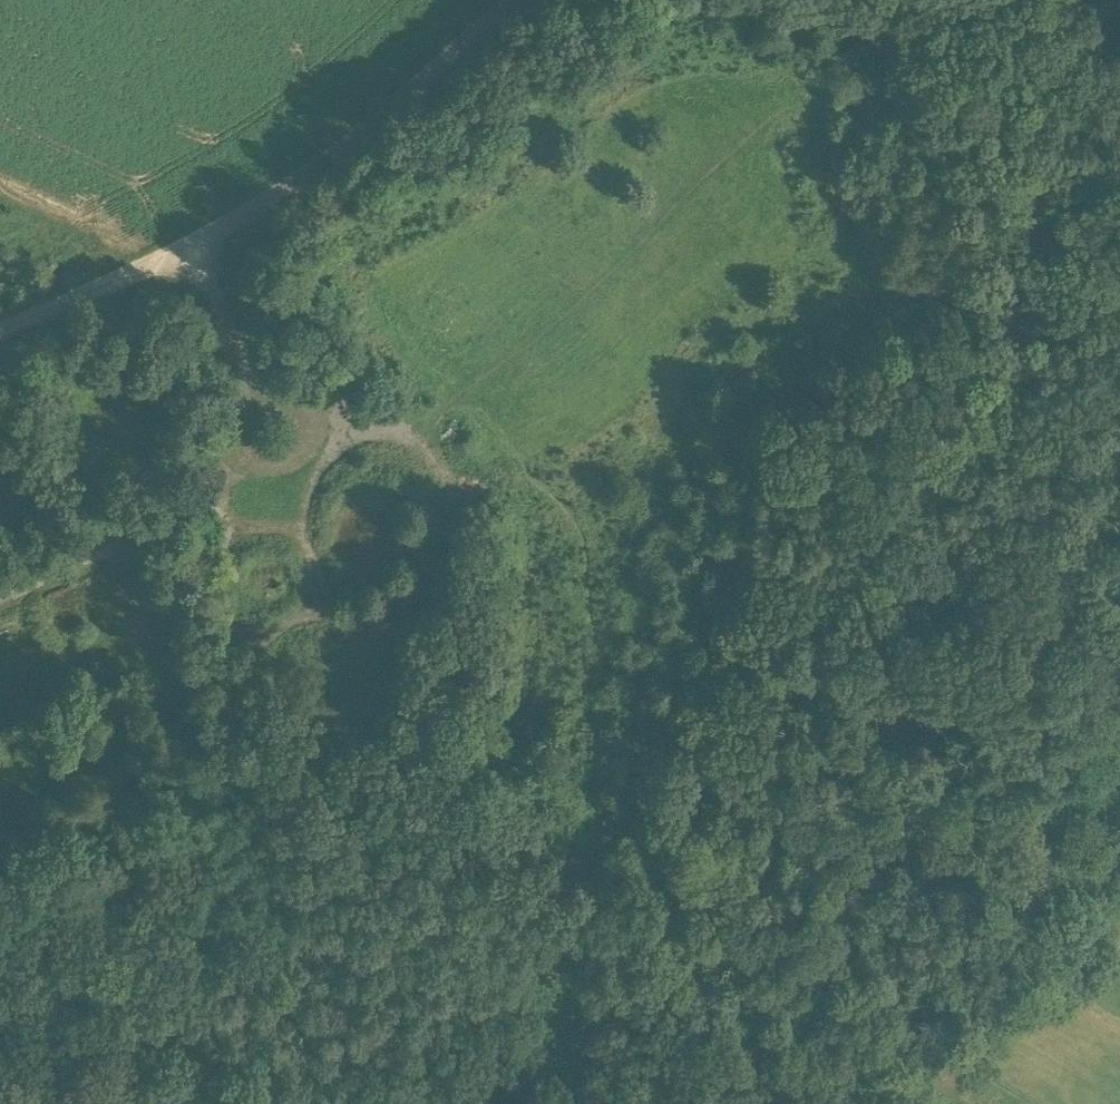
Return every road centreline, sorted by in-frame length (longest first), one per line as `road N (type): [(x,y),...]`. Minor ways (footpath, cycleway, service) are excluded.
road 1 (track): [(302,529),(336,606),(360,621),(412,622),(453,584),(458,529),(445,479),(412,442),(380,427),(325,422)]
road 2 (track): [(194,242),(338,151),(512,0)]
road 3 (track): [(217,474),(185,507),(126,544),(0,605)]
road 4 (track): [(325,422),(256,383),(194,242)]
road 5 (track): [(0,331),(194,242)]
road 6 (track): [(302,529),(238,530),(219,506),(217,474)]

